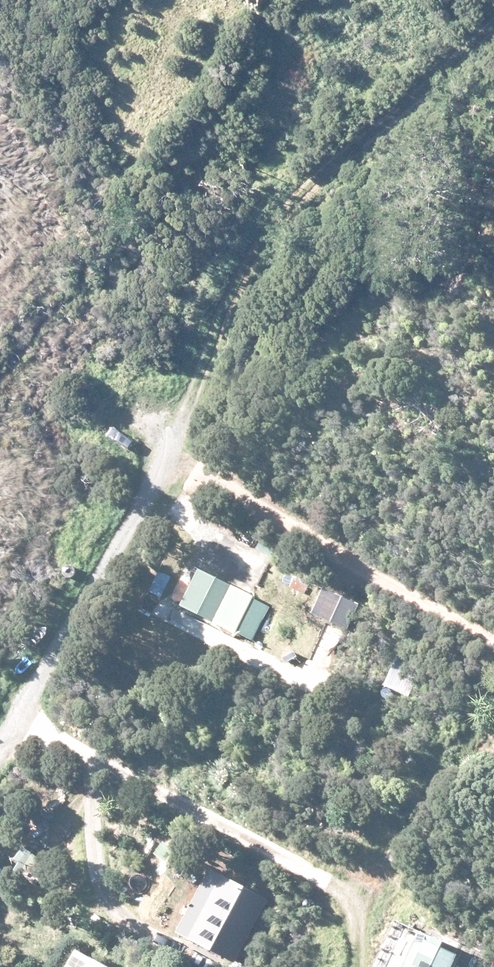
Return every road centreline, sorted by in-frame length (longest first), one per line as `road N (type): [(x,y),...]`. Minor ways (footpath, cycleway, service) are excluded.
road 1 (unclassified): [(0,747),(187,419),(215,332)]
road 2 (track): [(215,332),(276,225),(365,137),(493,33)]

